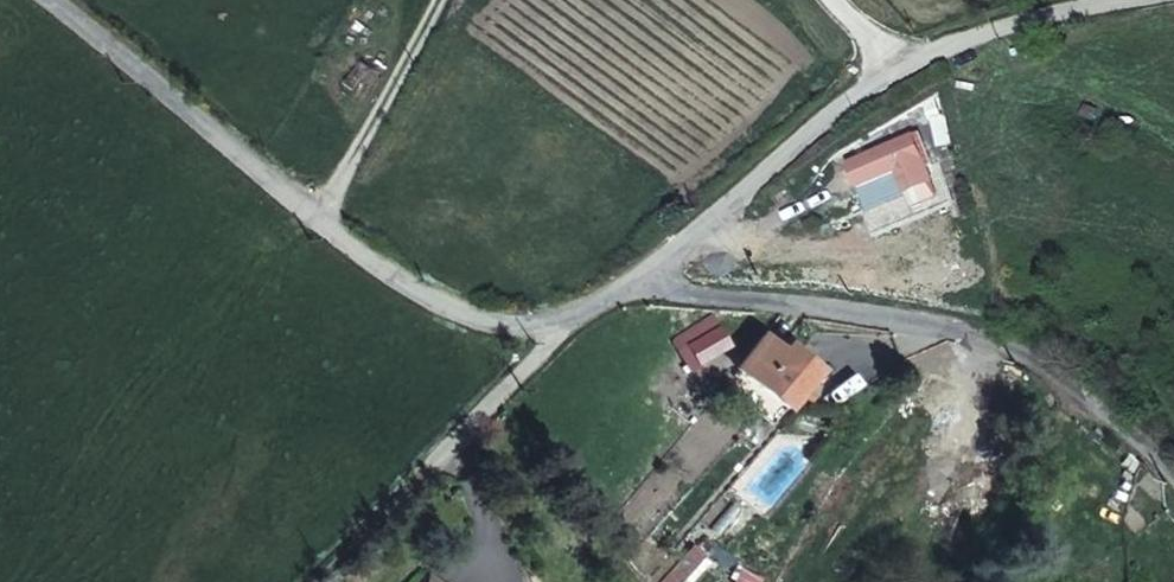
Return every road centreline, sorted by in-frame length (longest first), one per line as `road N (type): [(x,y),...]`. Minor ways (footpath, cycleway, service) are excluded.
road 1 (unclassified): [(626,284),(566,323),(508,331),(411,290),(45,0)]
road 2 (unclassified): [(626,284),(967,329),(1040,359),(1121,419),(1173,471)]
road 3 (unclassified): [(1123,0),(952,43),(836,99),(626,284)]
road 4 (track): [(301,581),(334,543),(512,393),(566,323)]

